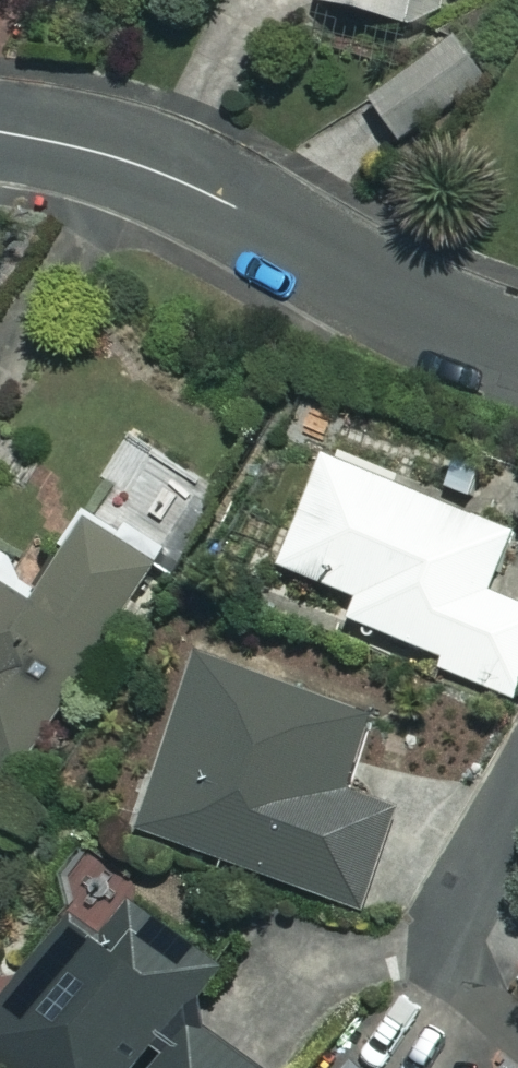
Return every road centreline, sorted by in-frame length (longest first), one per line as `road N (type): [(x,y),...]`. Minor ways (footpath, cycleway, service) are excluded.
road 1 (residential): [(0,132),(145,166),(229,204),(397,301),(517,353)]

